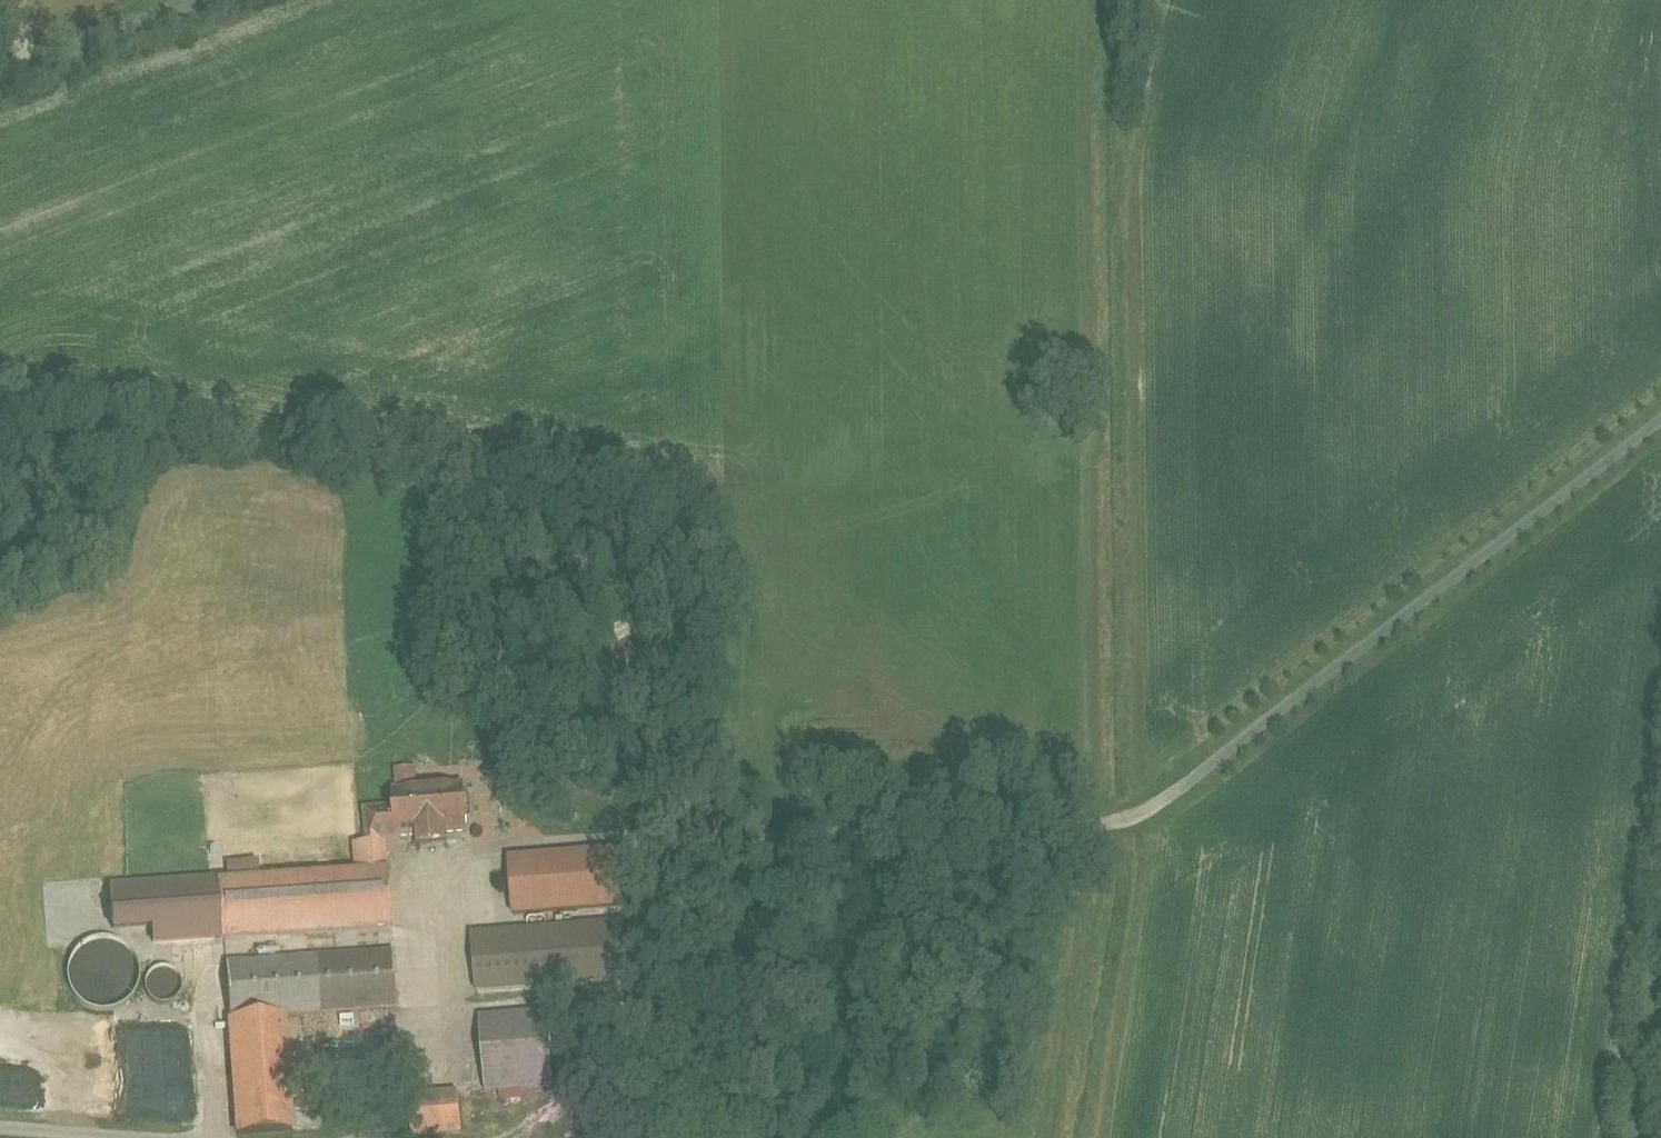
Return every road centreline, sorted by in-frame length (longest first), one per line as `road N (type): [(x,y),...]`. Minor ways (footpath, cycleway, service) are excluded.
road 1 (unclassified): [(1660,425),(1153,811),(1090,832),(1030,836)]
road 2 (track): [(999,1137),(1030,836)]
road 3 (unclassified): [(210,0),(0,81)]
road 4 (track): [(0,1127),(131,1137)]
road 5 (unclassified): [(1644,1137),(1660,1018)]

